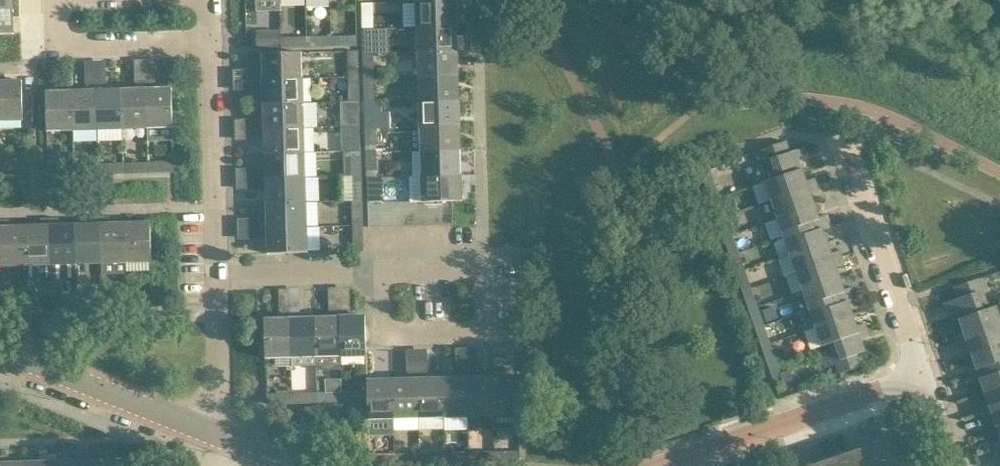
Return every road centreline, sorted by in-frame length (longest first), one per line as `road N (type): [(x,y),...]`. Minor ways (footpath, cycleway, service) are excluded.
road 1 (residential): [(658,465),(924,372)]
road 2 (residential): [(924,372),(844,141)]
road 3 (residential): [(218,438),(0,350)]
road 4 (residential): [(383,268),(386,335),(483,333),(480,266)]
road 5 (residential): [(211,43),(217,270)]
road 6 (residential): [(211,43),(73,46),(55,31),(56,8)]
road 7 (residential): [(217,270),(218,438)]
road 8 (residential): [(383,268),(217,270)]

